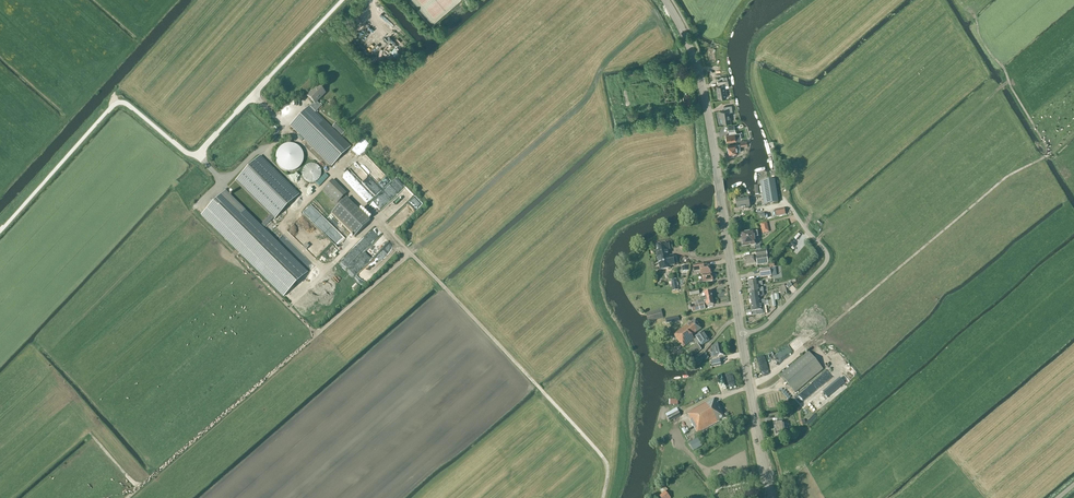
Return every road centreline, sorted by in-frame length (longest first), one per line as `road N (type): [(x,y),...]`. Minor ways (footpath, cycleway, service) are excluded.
road 1 (unclassified): [(0,231),(116,103),(198,153),(343,0)]
road 2 (track): [(409,253),(126,497)]
road 3 (secondary): [(741,333),(701,83),(665,0)]
road 4 (track): [(409,253),(603,457),(603,497)]
road 5 (unclassified): [(793,210),(826,262),(768,323),(741,333)]
road 6 (secondary): [(772,497),(741,333)]

